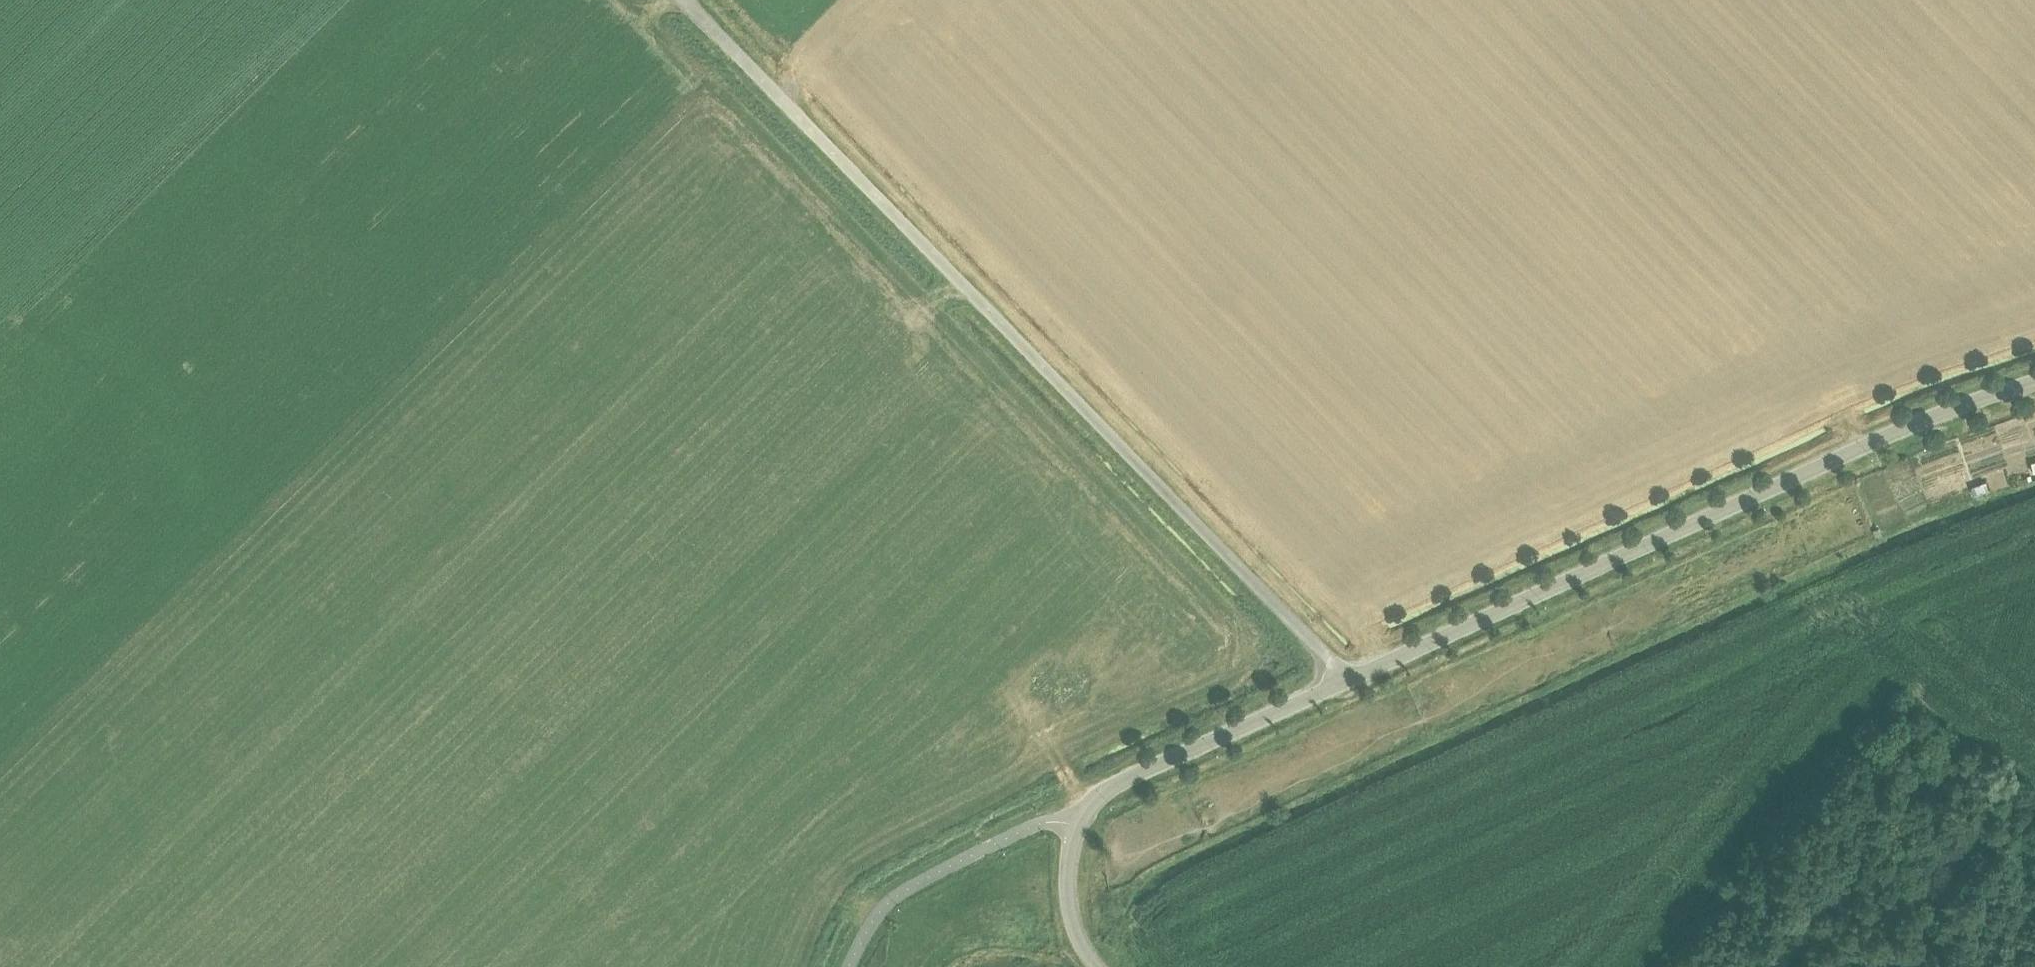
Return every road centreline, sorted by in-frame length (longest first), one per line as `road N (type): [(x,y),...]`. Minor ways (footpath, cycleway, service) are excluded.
road 1 (unclassified): [(1349,679),(683,0)]
road 2 (unclassified): [(1349,679),(1886,437),(2034,382)]
road 3 (unclassified): [(1098,966),(1076,942),(1067,888),(1073,822),(1084,809),(1132,776),(1349,679)]

